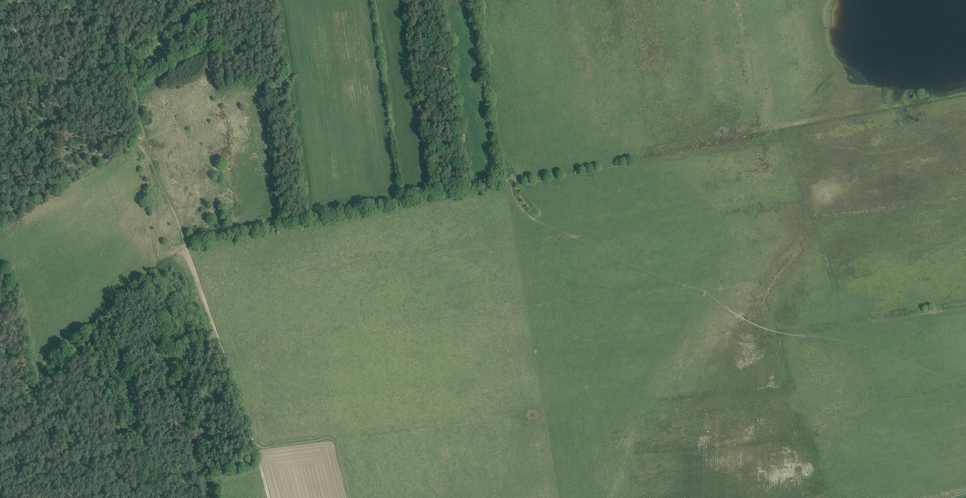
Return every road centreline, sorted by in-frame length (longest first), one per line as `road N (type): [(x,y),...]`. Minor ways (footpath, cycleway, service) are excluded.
road 1 (track): [(232,385),(185,242)]

